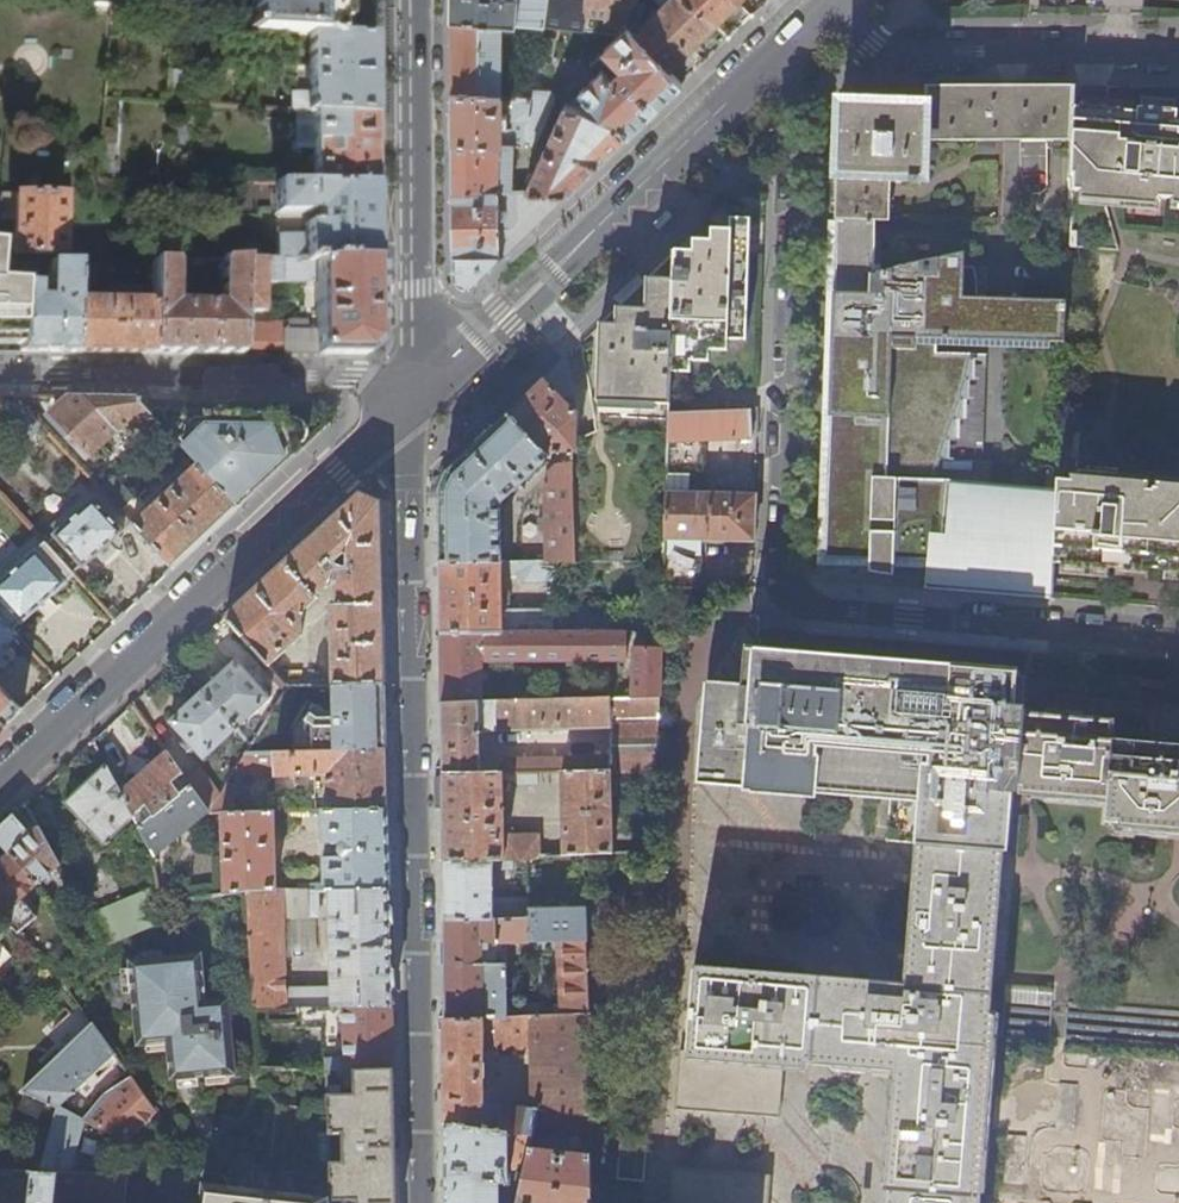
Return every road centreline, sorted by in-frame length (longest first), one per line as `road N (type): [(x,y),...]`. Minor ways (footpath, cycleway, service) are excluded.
road 1 (residential): [(1178,641),(819,610),(791,593),(784,575),(802,116),(774,57)]
road 2 (residential): [(422,1202),(411,474),(419,399)]
road 3 (tertiary): [(419,399),(0,786)]
road 4 (residential): [(419,399),(347,382),(0,379)]
road 5 (residential): [(419,399),(416,0)]
road 6 (residential): [(1178,48),(902,48),(874,44),(827,5)]
road 7 (tertiary): [(774,57),(579,249)]
road 8 (tertiary): [(579,249),(549,262),(471,334),(419,399)]
road 9 (tertiary): [(419,399),(562,276),(579,249)]

